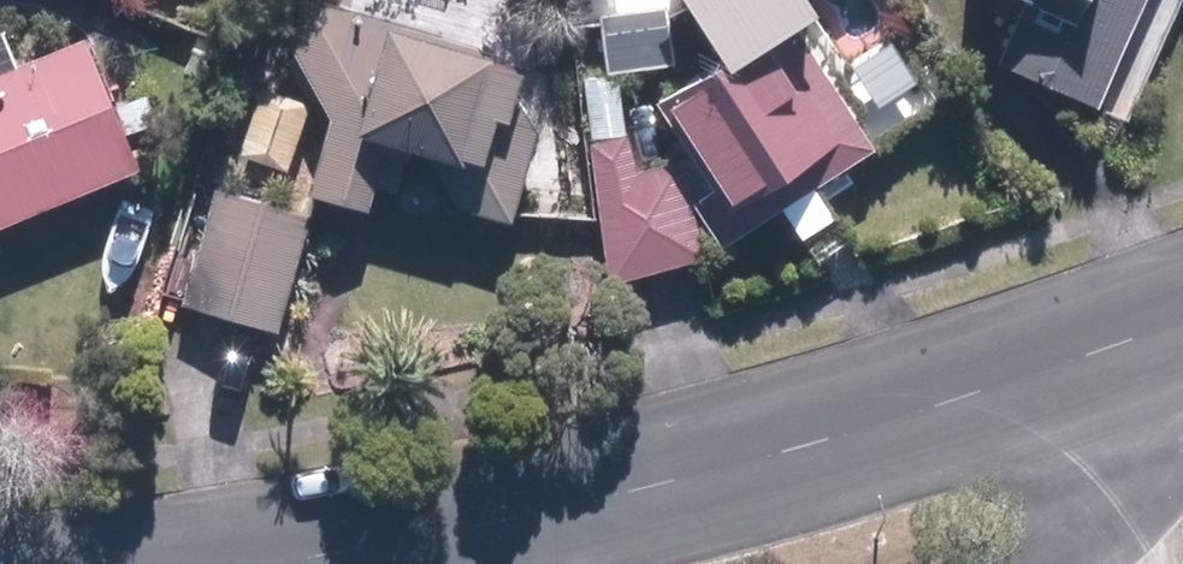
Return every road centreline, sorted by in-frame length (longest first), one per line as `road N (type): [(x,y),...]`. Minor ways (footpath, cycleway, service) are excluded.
road 1 (tertiary): [(414,541),(827,439),(1182,321)]
road 2 (residential): [(1182,391),(1068,563)]
road 3 (tertiary): [(274,563),(414,541)]

